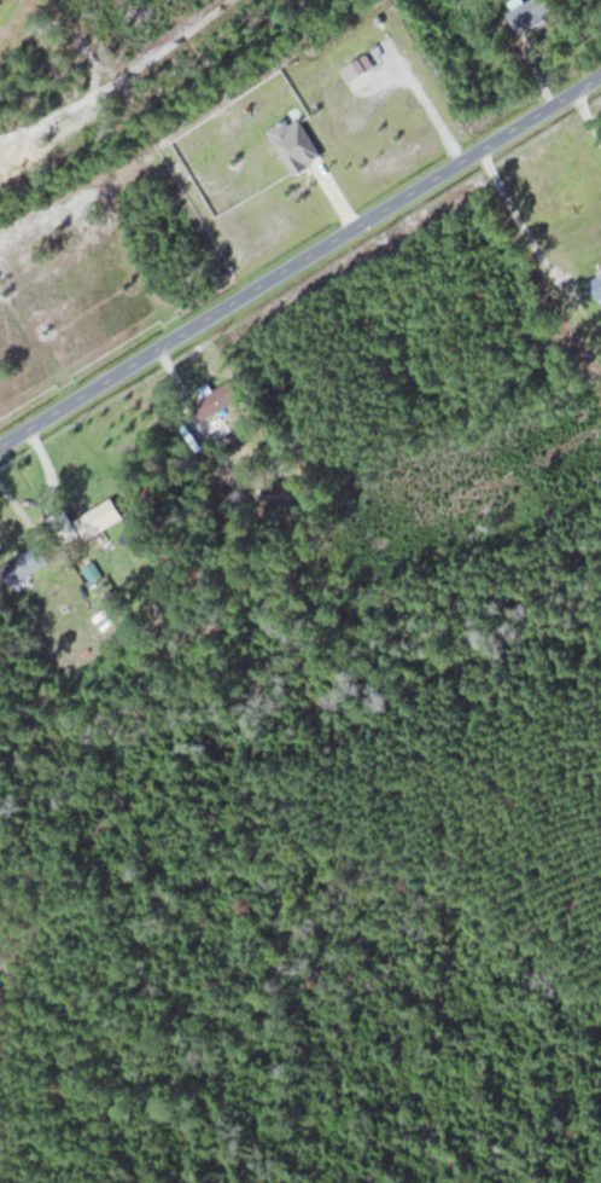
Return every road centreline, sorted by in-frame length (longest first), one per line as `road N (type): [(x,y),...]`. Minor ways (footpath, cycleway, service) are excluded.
road 1 (residential): [(0,437),(600,69)]

